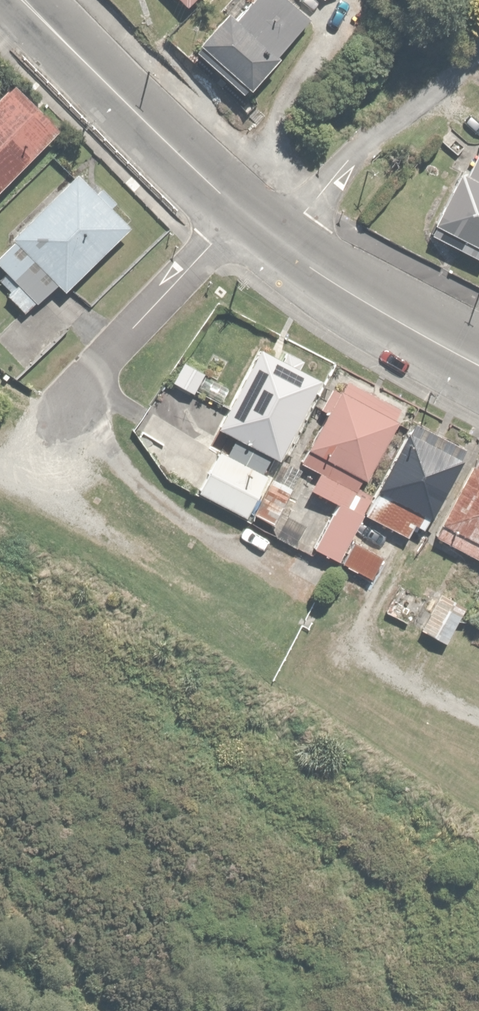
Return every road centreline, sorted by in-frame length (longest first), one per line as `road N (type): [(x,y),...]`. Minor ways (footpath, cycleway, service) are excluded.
road 1 (residential): [(239,210),(31,0)]
road 2 (residential): [(478,47),(363,151),(279,246)]
road 3 (residential): [(69,407),(239,210)]
road 4 (residential): [(478,362),(279,246)]
road 5 (track): [(17,469),(168,576)]

